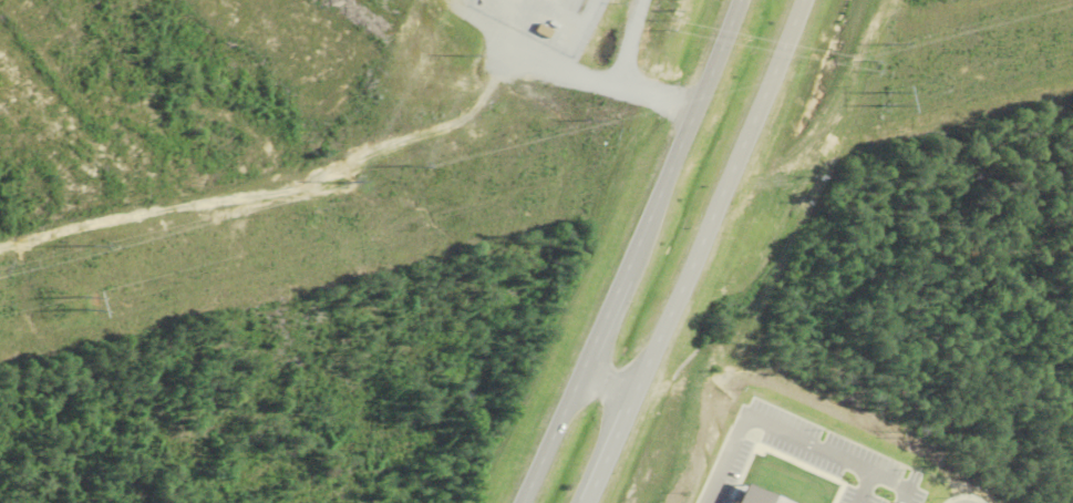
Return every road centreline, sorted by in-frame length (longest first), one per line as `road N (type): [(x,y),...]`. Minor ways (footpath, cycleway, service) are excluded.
road 1 (primary): [(634,393),(805,0)]
road 2 (primary): [(741,0),(641,235)]
road 3 (primary): [(581,368),(520,502)]
road 4 (primary): [(641,235),(581,368)]
road 5 (primary): [(584,502),(634,393)]

